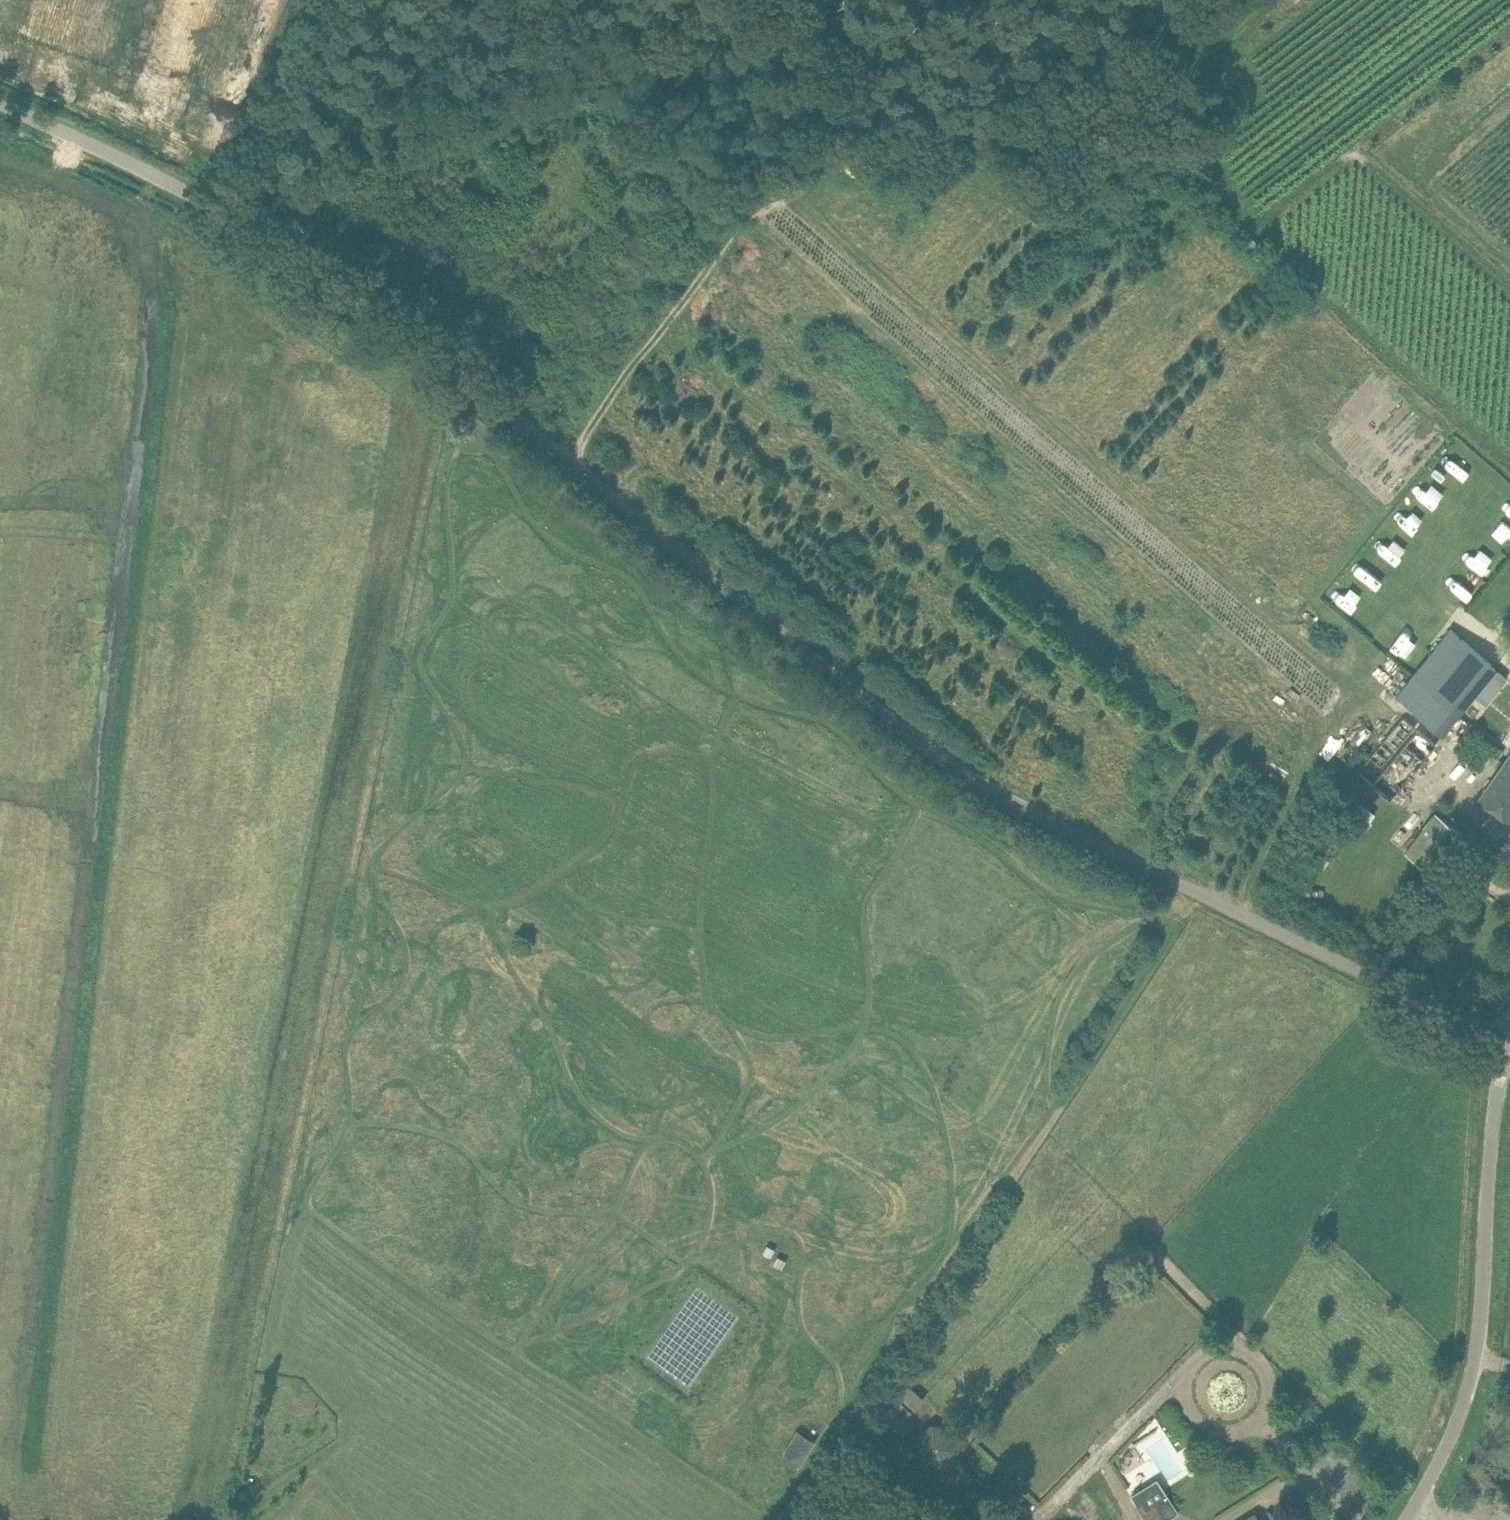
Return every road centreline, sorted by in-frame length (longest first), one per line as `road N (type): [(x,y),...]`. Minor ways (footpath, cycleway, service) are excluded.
road 1 (unclassified): [(1507,1041),(945,776),(562,464),(188,186),(0,106)]
road 2 (unclassified): [(1406,1519),(1446,1446),(1475,1356),(1488,1154),(1507,1041)]
road 3 (track): [(562,464),(759,199),(820,176),(898,177)]

